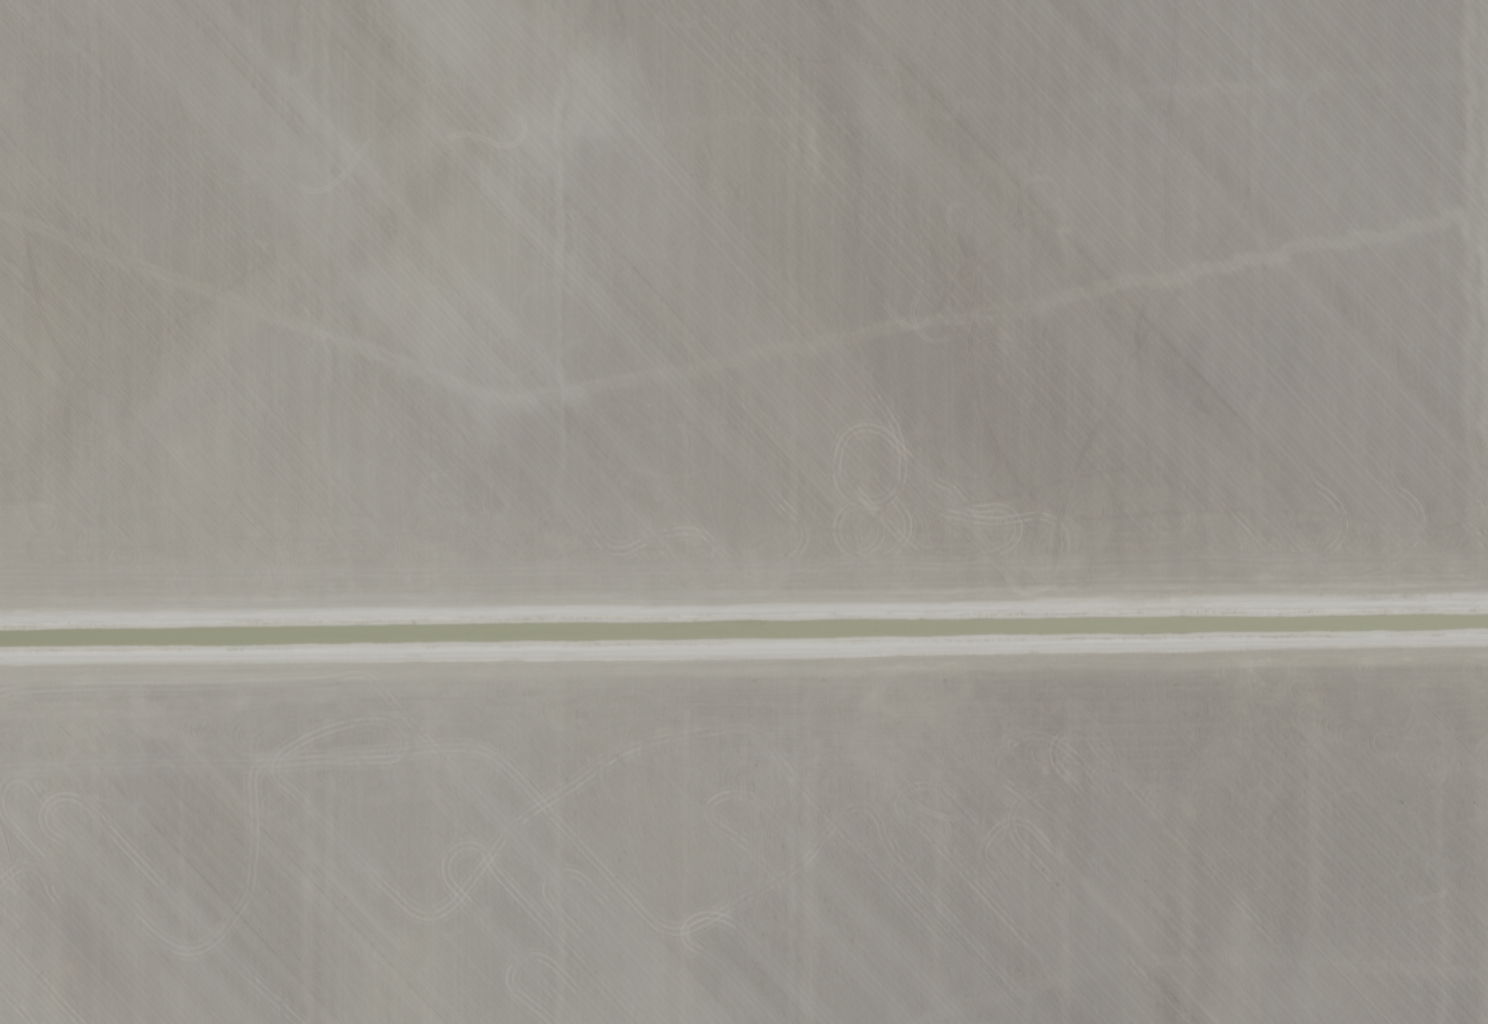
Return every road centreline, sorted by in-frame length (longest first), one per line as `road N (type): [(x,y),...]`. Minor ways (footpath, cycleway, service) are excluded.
road 1 (residential): [(1487,640),(0,658)]

